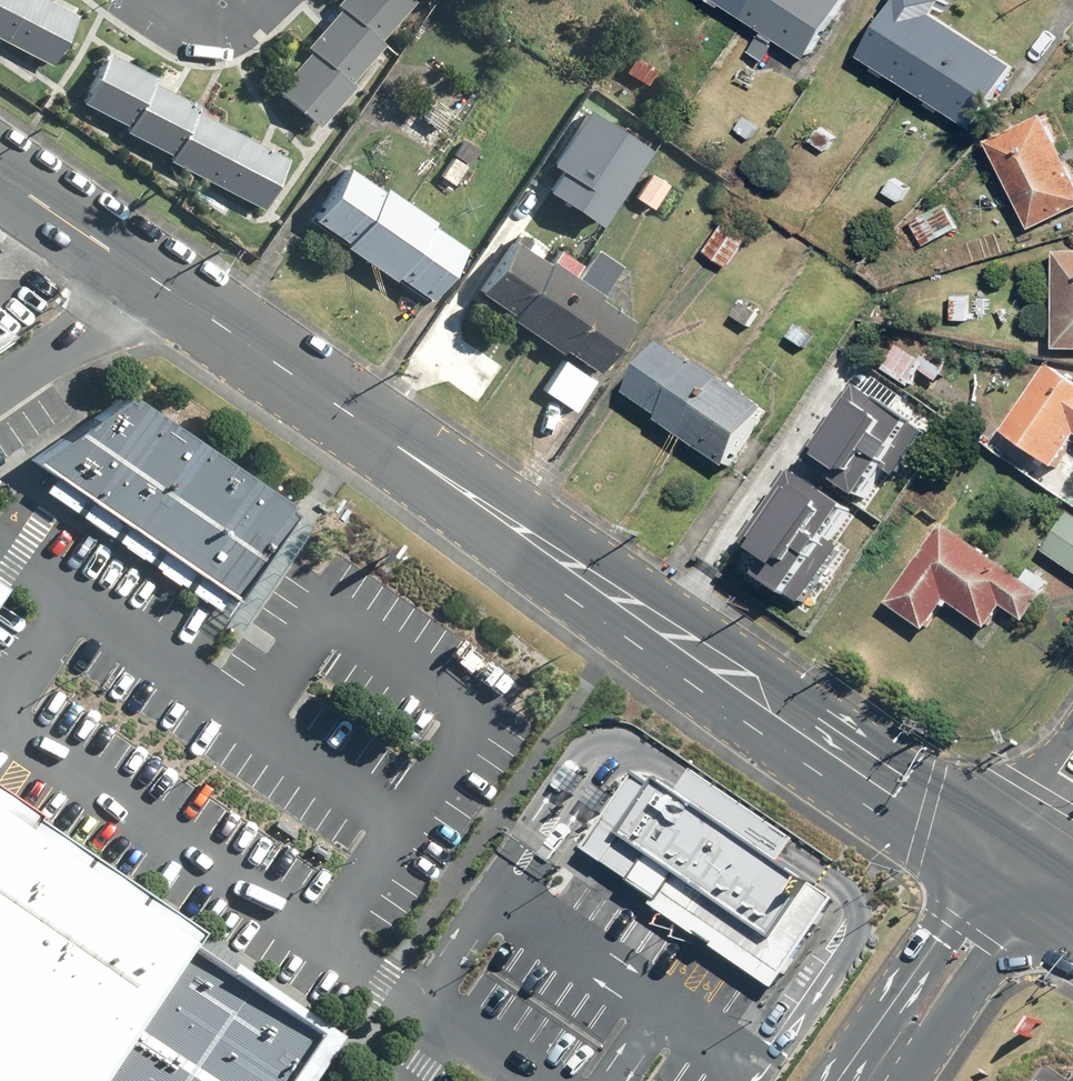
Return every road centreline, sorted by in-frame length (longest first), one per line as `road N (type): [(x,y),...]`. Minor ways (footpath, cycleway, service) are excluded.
road 1 (secondary): [(0,175),(766,697),(1005,872)]
road 2 (residential): [(1005,872),(1072,752)]

